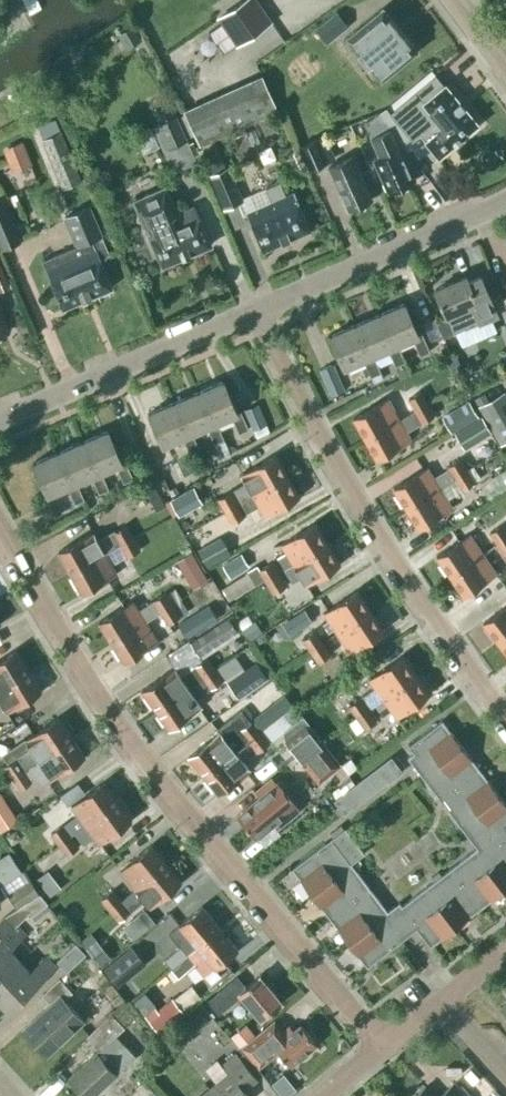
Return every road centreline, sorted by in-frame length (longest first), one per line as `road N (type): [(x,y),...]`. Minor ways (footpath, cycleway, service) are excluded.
road 1 (residential): [(383,1046),(109,709),(0,524)]
road 2 (residential): [(505,720),(387,553),(256,312)]
road 3 (tertiary): [(0,420),(256,312)]
road 4 (tertiary): [(256,312),(505,201)]

